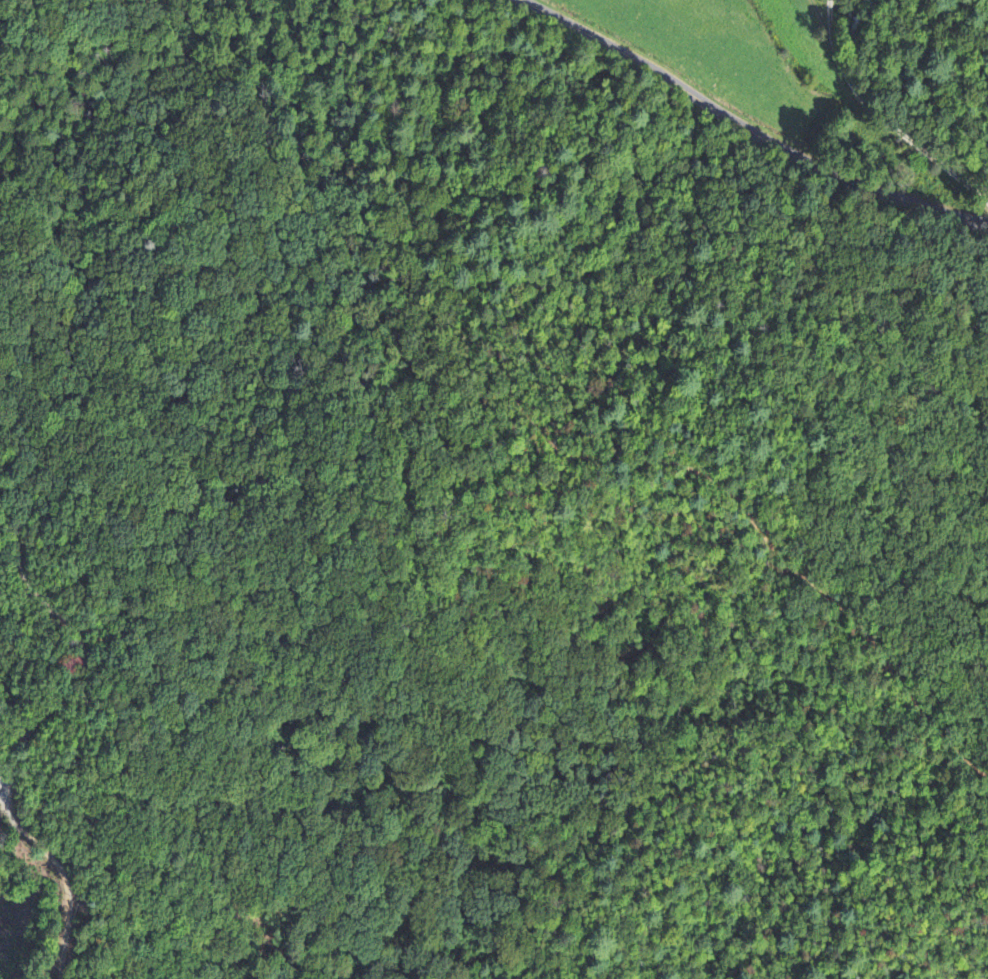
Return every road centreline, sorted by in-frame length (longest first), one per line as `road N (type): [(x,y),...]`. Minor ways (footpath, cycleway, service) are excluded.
road 1 (residential): [(59,978),(69,907),(64,876),(12,817),(7,773),(24,735),(77,681),(83,650),(25,579),(24,501),(0,475)]
road 2 (residential): [(523,0),(828,172),(987,221)]

